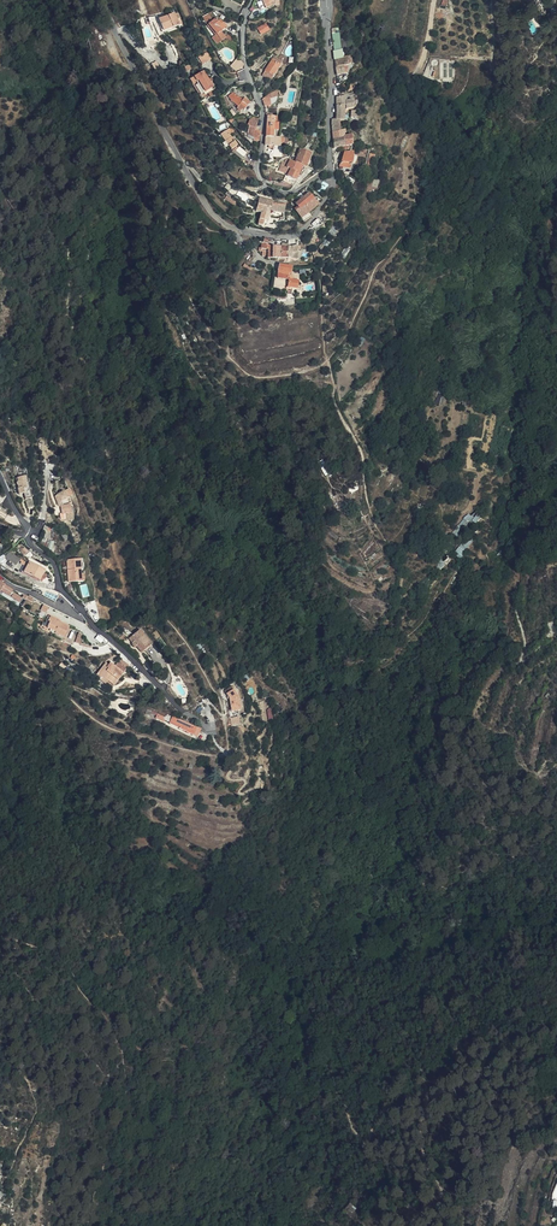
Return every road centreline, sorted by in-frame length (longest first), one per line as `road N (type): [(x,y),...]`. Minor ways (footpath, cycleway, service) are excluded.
road 1 (residential): [(100,0),(186,169),(221,220),(240,231),(297,235),(324,205),(332,163)]
road 2 (residential): [(213,733),(93,626),(28,533)]
road 3 (residential): [(252,0),(243,50),(262,106),(264,183),(296,191),(332,163)]
road 4 (residential): [(332,163),(326,15)]

